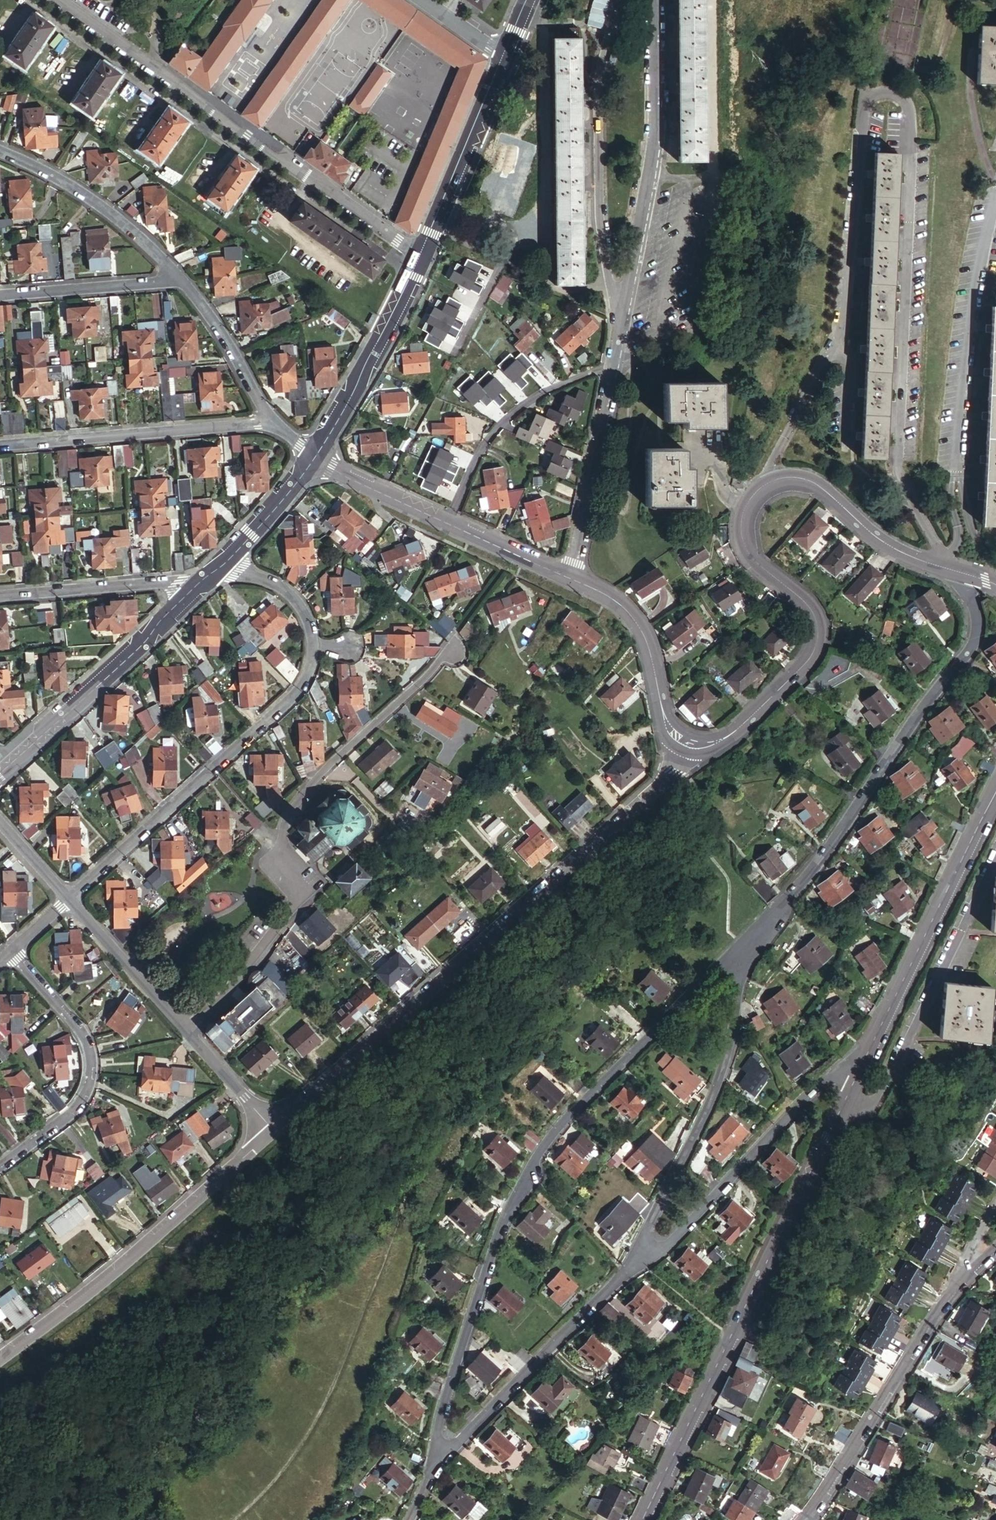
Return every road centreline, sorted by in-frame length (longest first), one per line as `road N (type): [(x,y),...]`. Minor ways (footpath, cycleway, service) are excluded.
road 1 (residential): [(435,1452),(504,1217),(528,1172),(576,1109),(753,937)]
road 2 (residential): [(689,743),(677,773),(274,1130)]
road 3 (residential): [(642,1519),(865,1059)]
road 4 (residential): [(187,1030),(302,894),(275,854),(290,799),(453,650)]
road 5 (residential): [(424,259),(57,0)]
road 6 (residential): [(753,937),(968,651),(976,612),(965,574)]
road 7 (residential): [(627,1273),(699,1127),(753,937)]
road 8 (residential): [(64,898),(294,691),(310,646)]
road 9 (residential): [(274,1130),(109,1275),(0,1357)]
road 10 (residential): [(746,507),(743,535),(752,555),(812,612),(817,643),(730,735),(689,743)]
road 11 (residential): [(627,1273),(670,1246),(826,1079),(865,1059)]
road 12 (unclassified): [(616,0),(602,70),(607,265),(621,306)]
road 13 (residential): [(652,0),(652,160),(621,306)]
road 14 (unclassified): [(807,1519),(974,1266)]
road 15 (residential): [(865,1059),(995,792)]
road 16 (residential): [(0,1166),(75,1108),(90,1080),(86,1038),(12,952)]
road 17 (unclassified): [(200,586),(0,774)]
road 18 (residential): [(435,1452),(461,1441),(627,1273)]
road 19 (residential): [(263,421),(0,446)]
road 20 (residential): [(965,574),(883,541),(803,479),(768,484),(746,507)]
road 21 (residential): [(609,368),(508,412),(486,436),(445,520)]
road 22 (residential): [(182,280),(86,195),(0,150)]
road 23 (unclassified): [(424,259),(314,455)]
road 24 (unclassified): [(504,52),(424,259)]
road 25 (residential): [(689,743),(662,714),(638,627),(614,601),(568,578)]
road 26 (residential): [(609,368),(568,578)]
road 27 (residential): [(200,586),(0,597)]
road 28 (residential): [(0,296),(182,280)]
road 29 (residential): [(187,1030),(64,898)]
road 30 (residential): [(263,421),(222,336),(182,280)]
road 31 (residential): [(445,520),(314,455)]
road 32 (unclassified): [(314,455),(223,563)]
road 33 (residential): [(568,578),(445,520)]
road 34 (residential): [(274,1130),(187,1030)]
road 35 (residential): [(310,646),(296,604),(223,563)]

